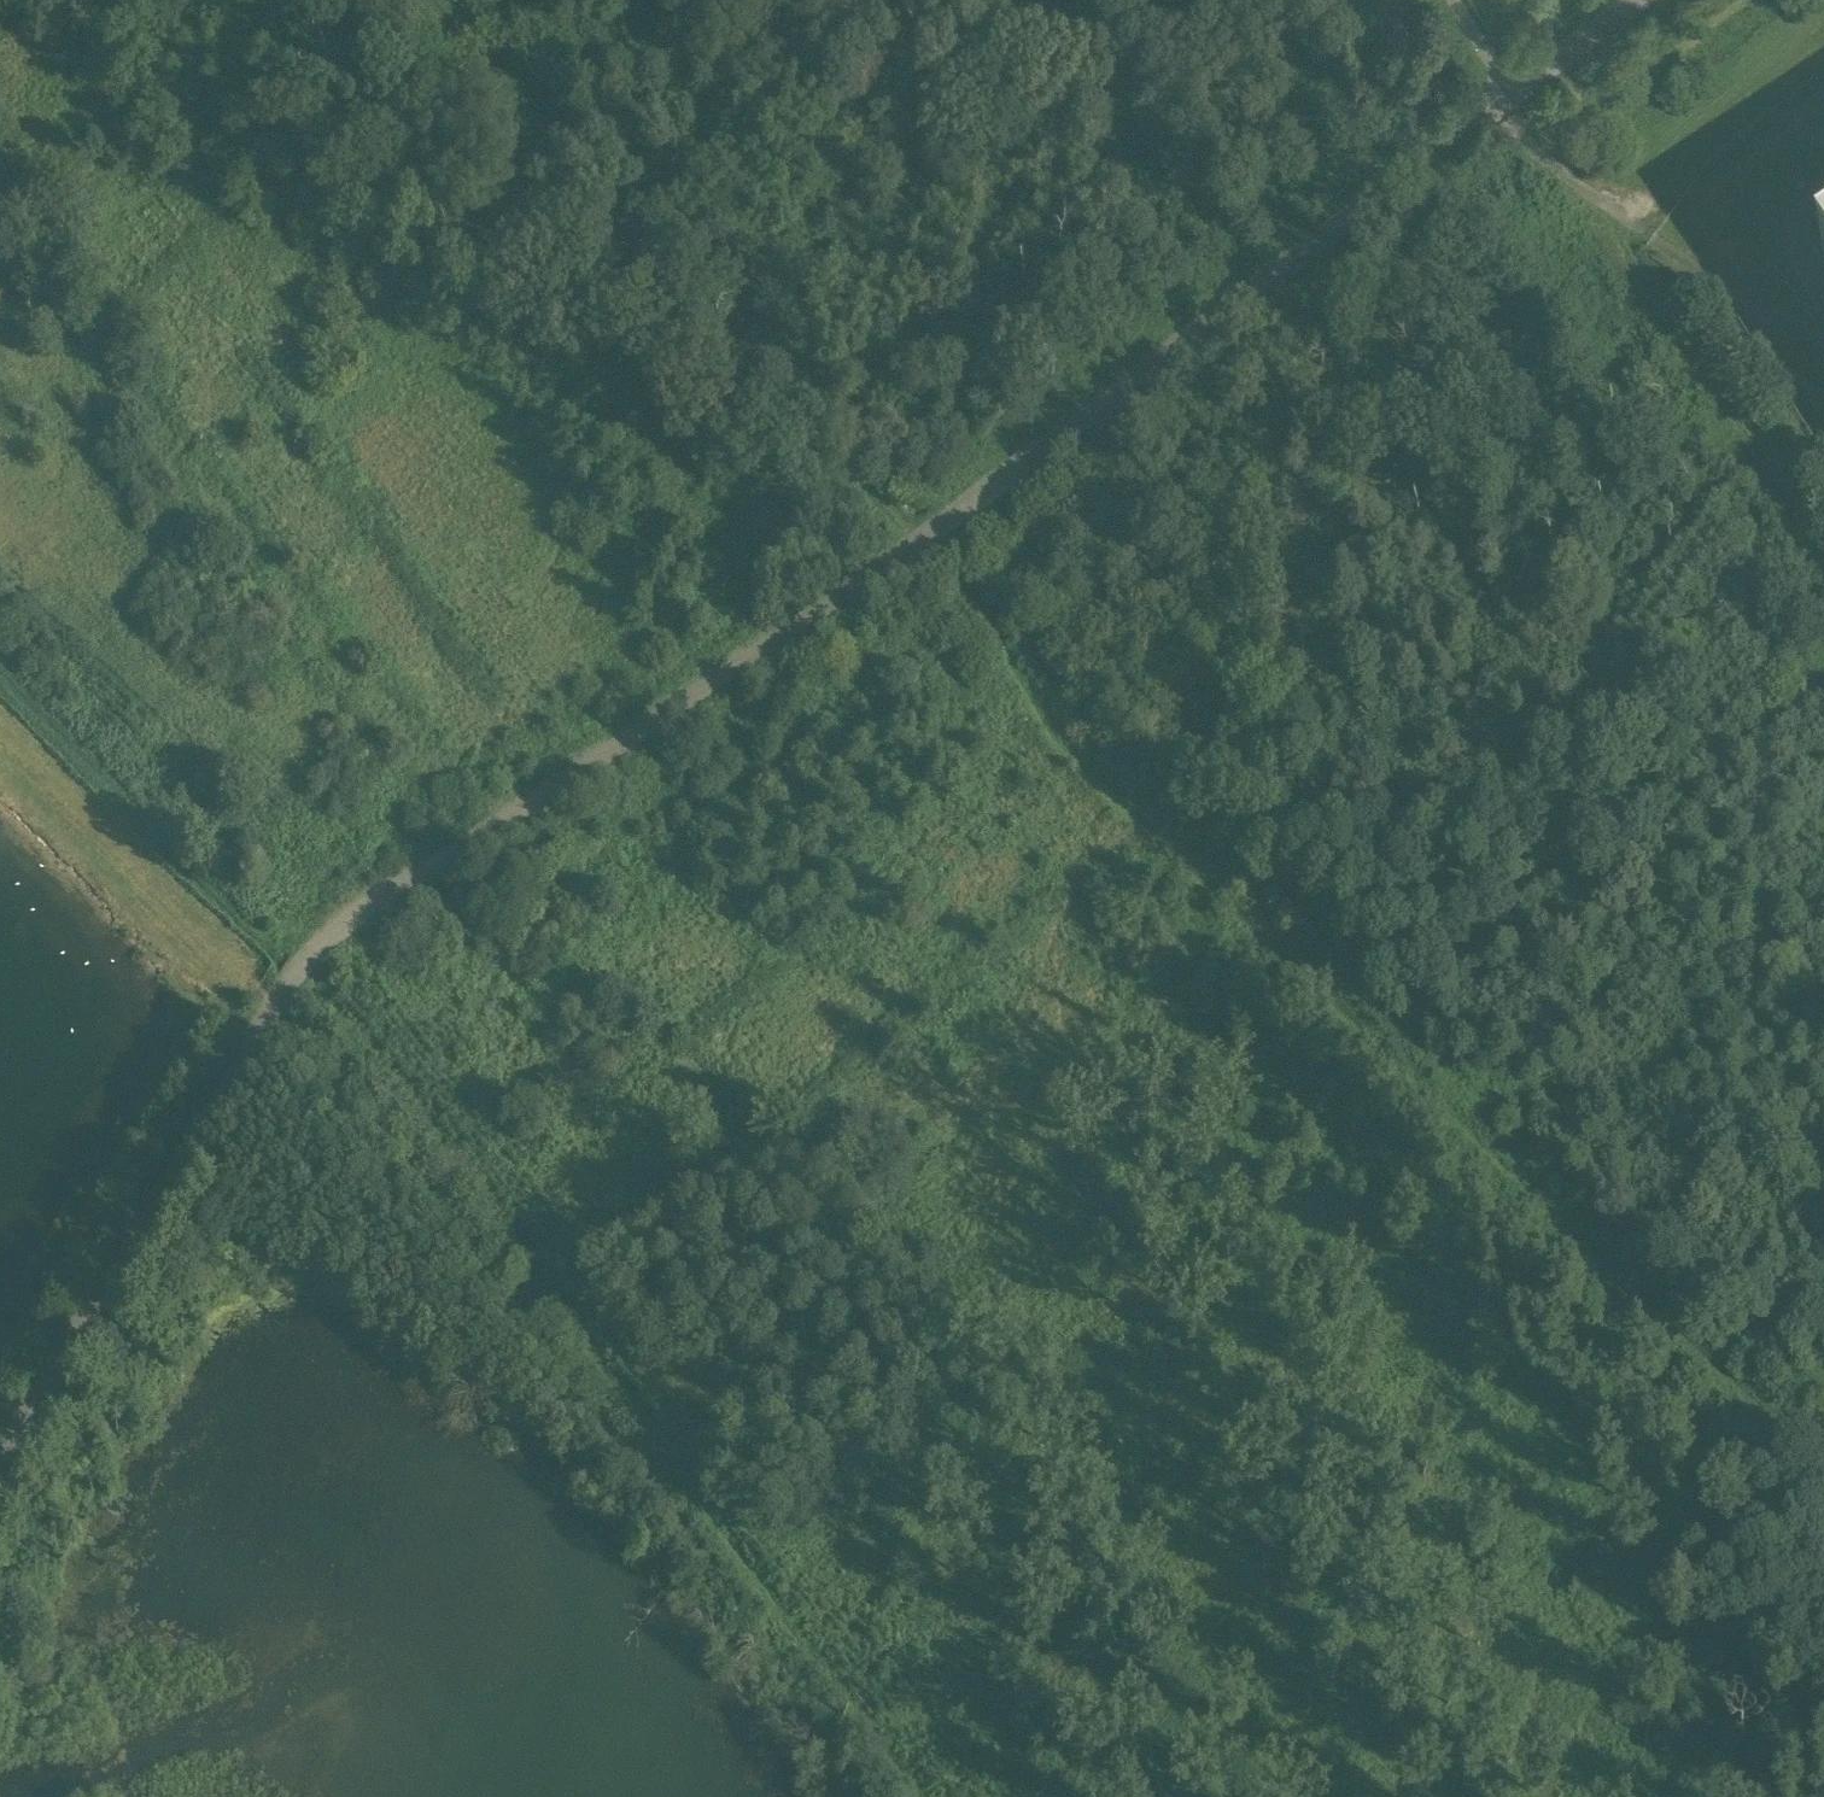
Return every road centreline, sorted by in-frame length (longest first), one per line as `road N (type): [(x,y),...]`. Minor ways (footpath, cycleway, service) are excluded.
road 1 (unclassified): [(1645,0),(1516,100)]

